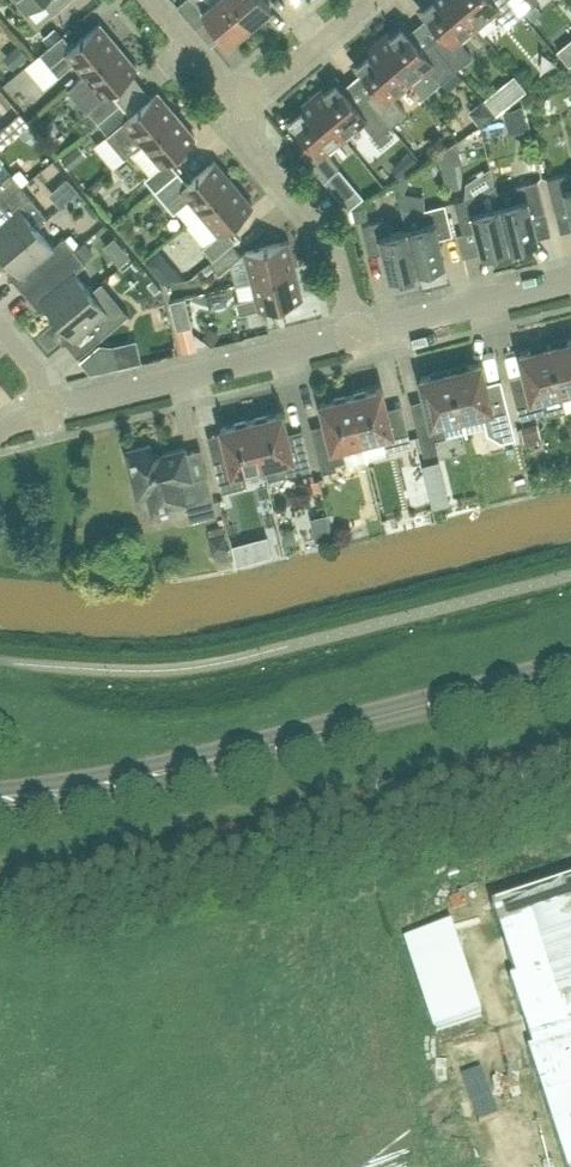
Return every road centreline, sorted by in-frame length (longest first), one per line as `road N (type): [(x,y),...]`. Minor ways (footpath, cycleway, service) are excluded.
road 1 (secondary): [(0,801),(166,774),(570,673)]
road 2 (residential): [(46,408),(355,334)]
road 3 (residential): [(355,334),(333,240),(242,131),(244,105)]
road 4 (residential): [(355,334),(570,279)]
road 5 (residential): [(244,105),(368,0)]
road 6 (residential): [(244,105),(153,0)]

